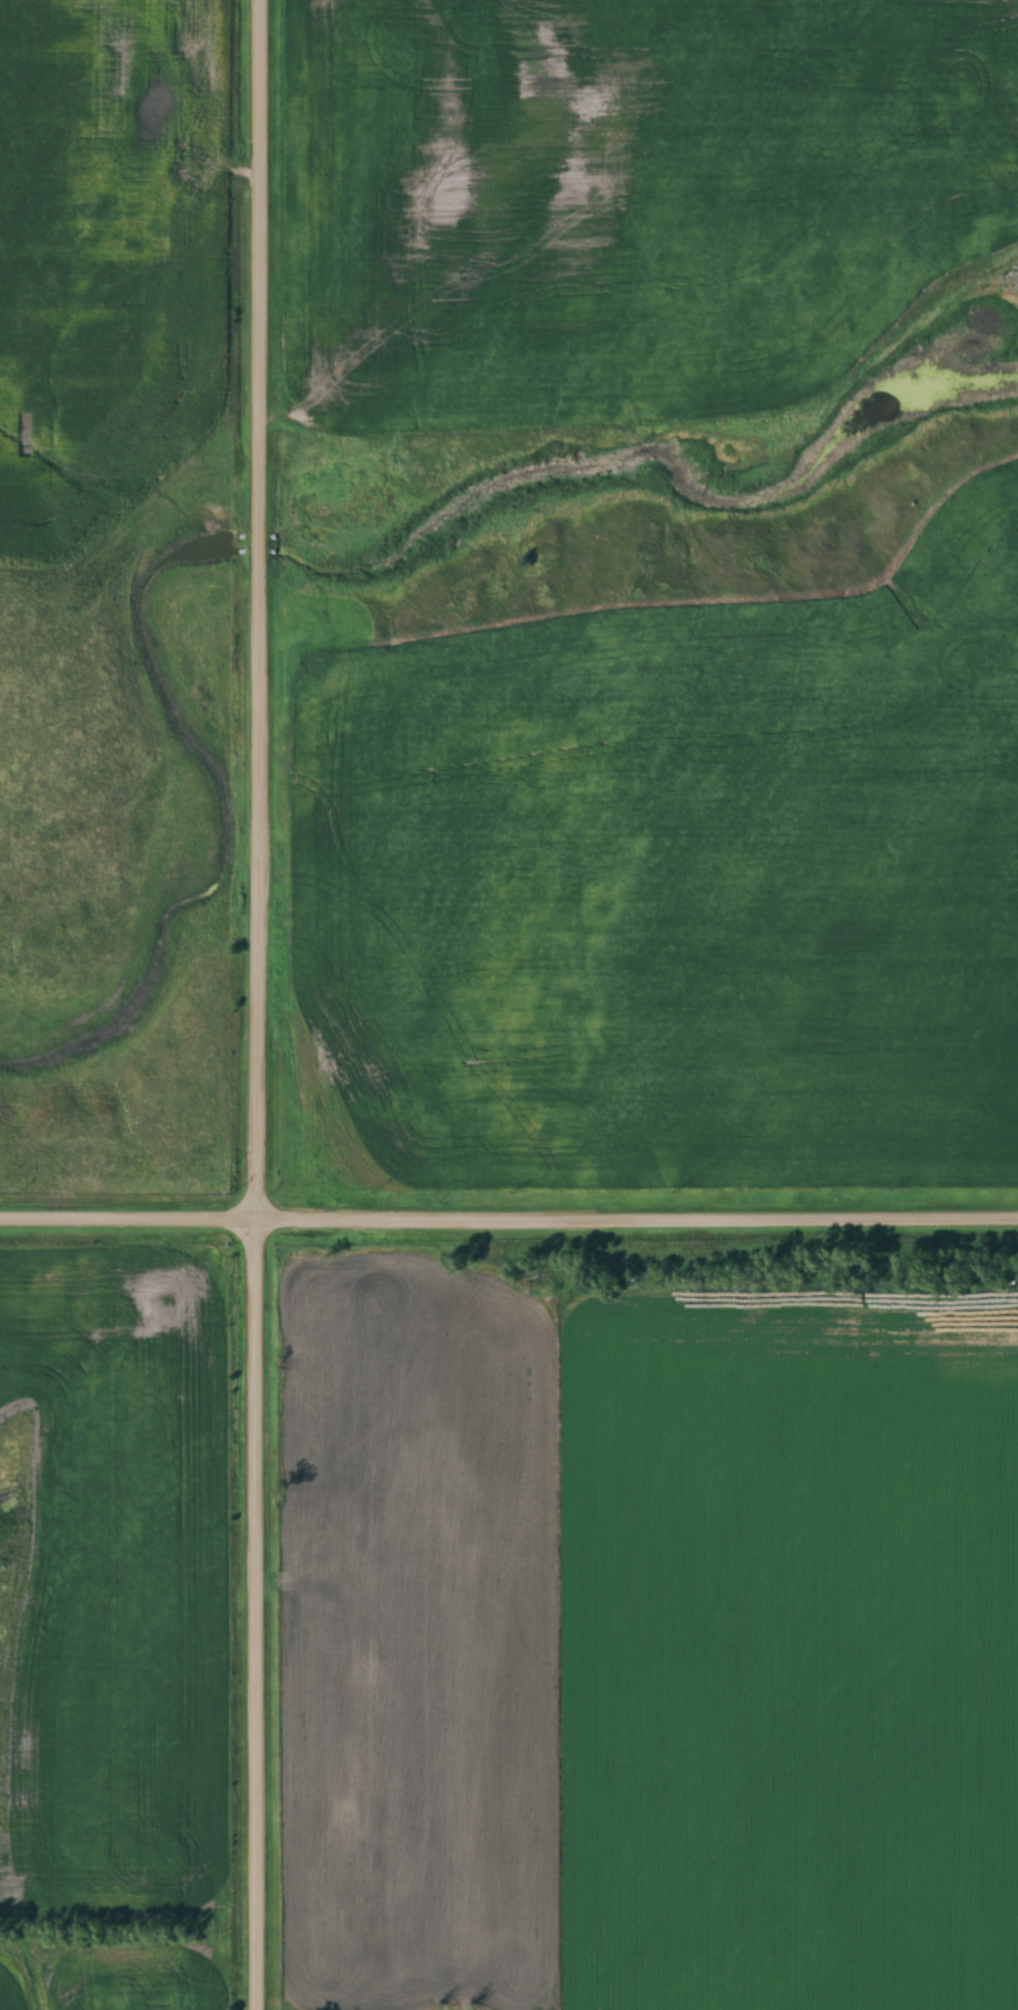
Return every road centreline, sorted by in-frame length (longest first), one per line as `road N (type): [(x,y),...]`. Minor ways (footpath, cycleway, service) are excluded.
road 1 (residential): [(256,2009),(265,0)]
road 2 (residential): [(0,1220),(1017,1219)]

